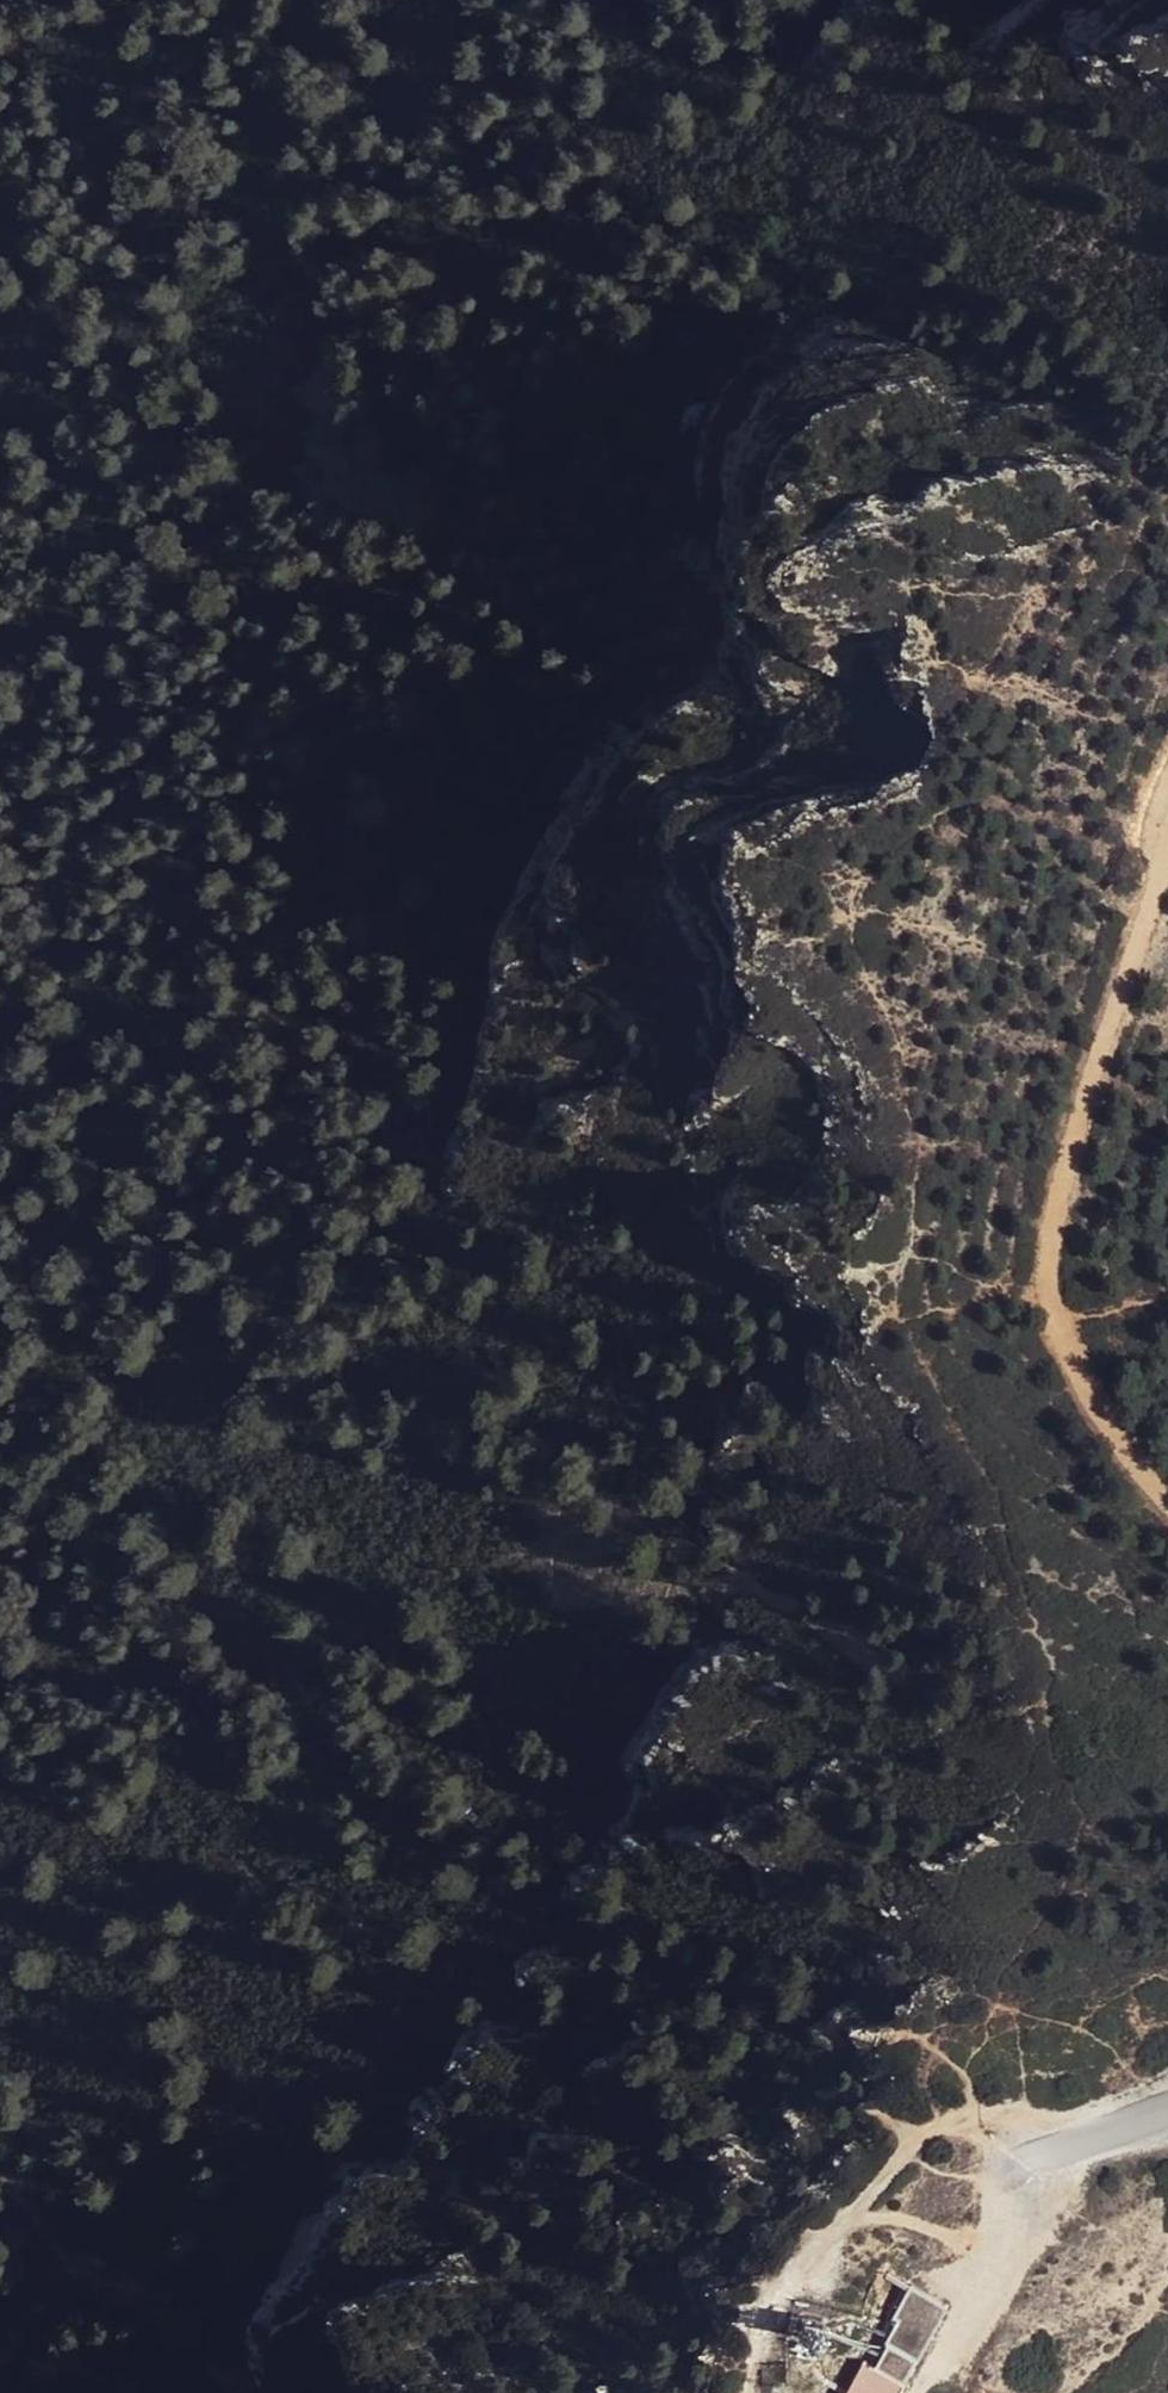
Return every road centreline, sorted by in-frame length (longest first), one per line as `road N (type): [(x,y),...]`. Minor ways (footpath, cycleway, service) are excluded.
road 1 (track): [(1167,1505),(1117,1439),(1074,1358),(1045,1265),(1122,984),(1167,863)]
road 2 (track): [(923,2392),(989,2279),(1010,2193),(1035,2156)]
road 3 (unclassified): [(1035,2156),(1167,2104)]

